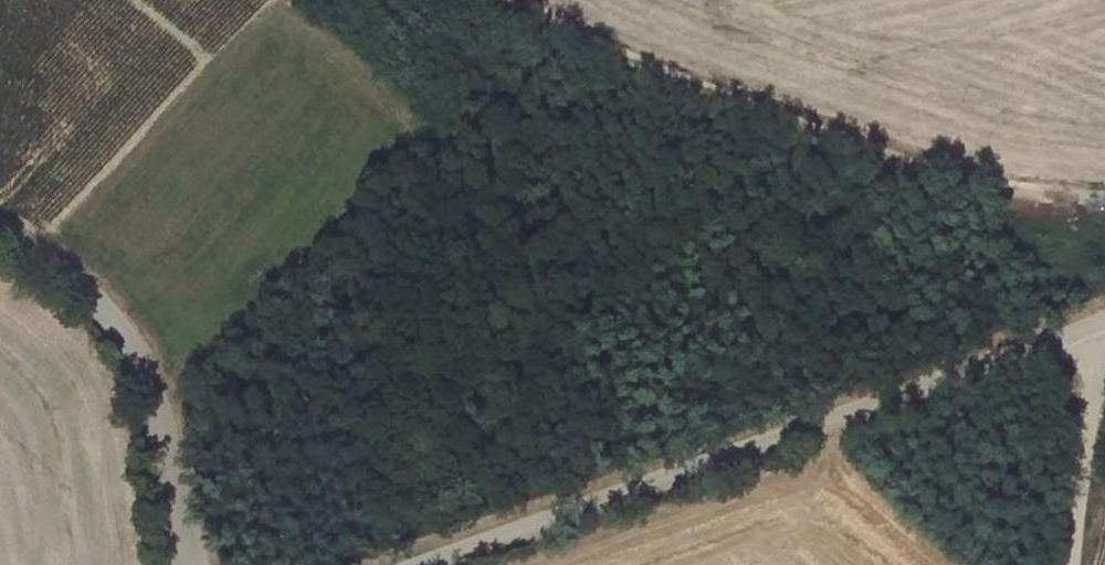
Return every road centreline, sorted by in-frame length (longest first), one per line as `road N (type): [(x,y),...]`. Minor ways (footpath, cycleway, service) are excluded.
road 1 (track): [(380,564),(788,440),(1104,320)]
road 2 (track): [(1104,212),(1047,206),(631,63),(532,0)]
road 3 (unclassified): [(197,564),(147,374),(115,322),(60,266),(0,230)]
road 4 (track): [(1099,322),(1069,564)]

